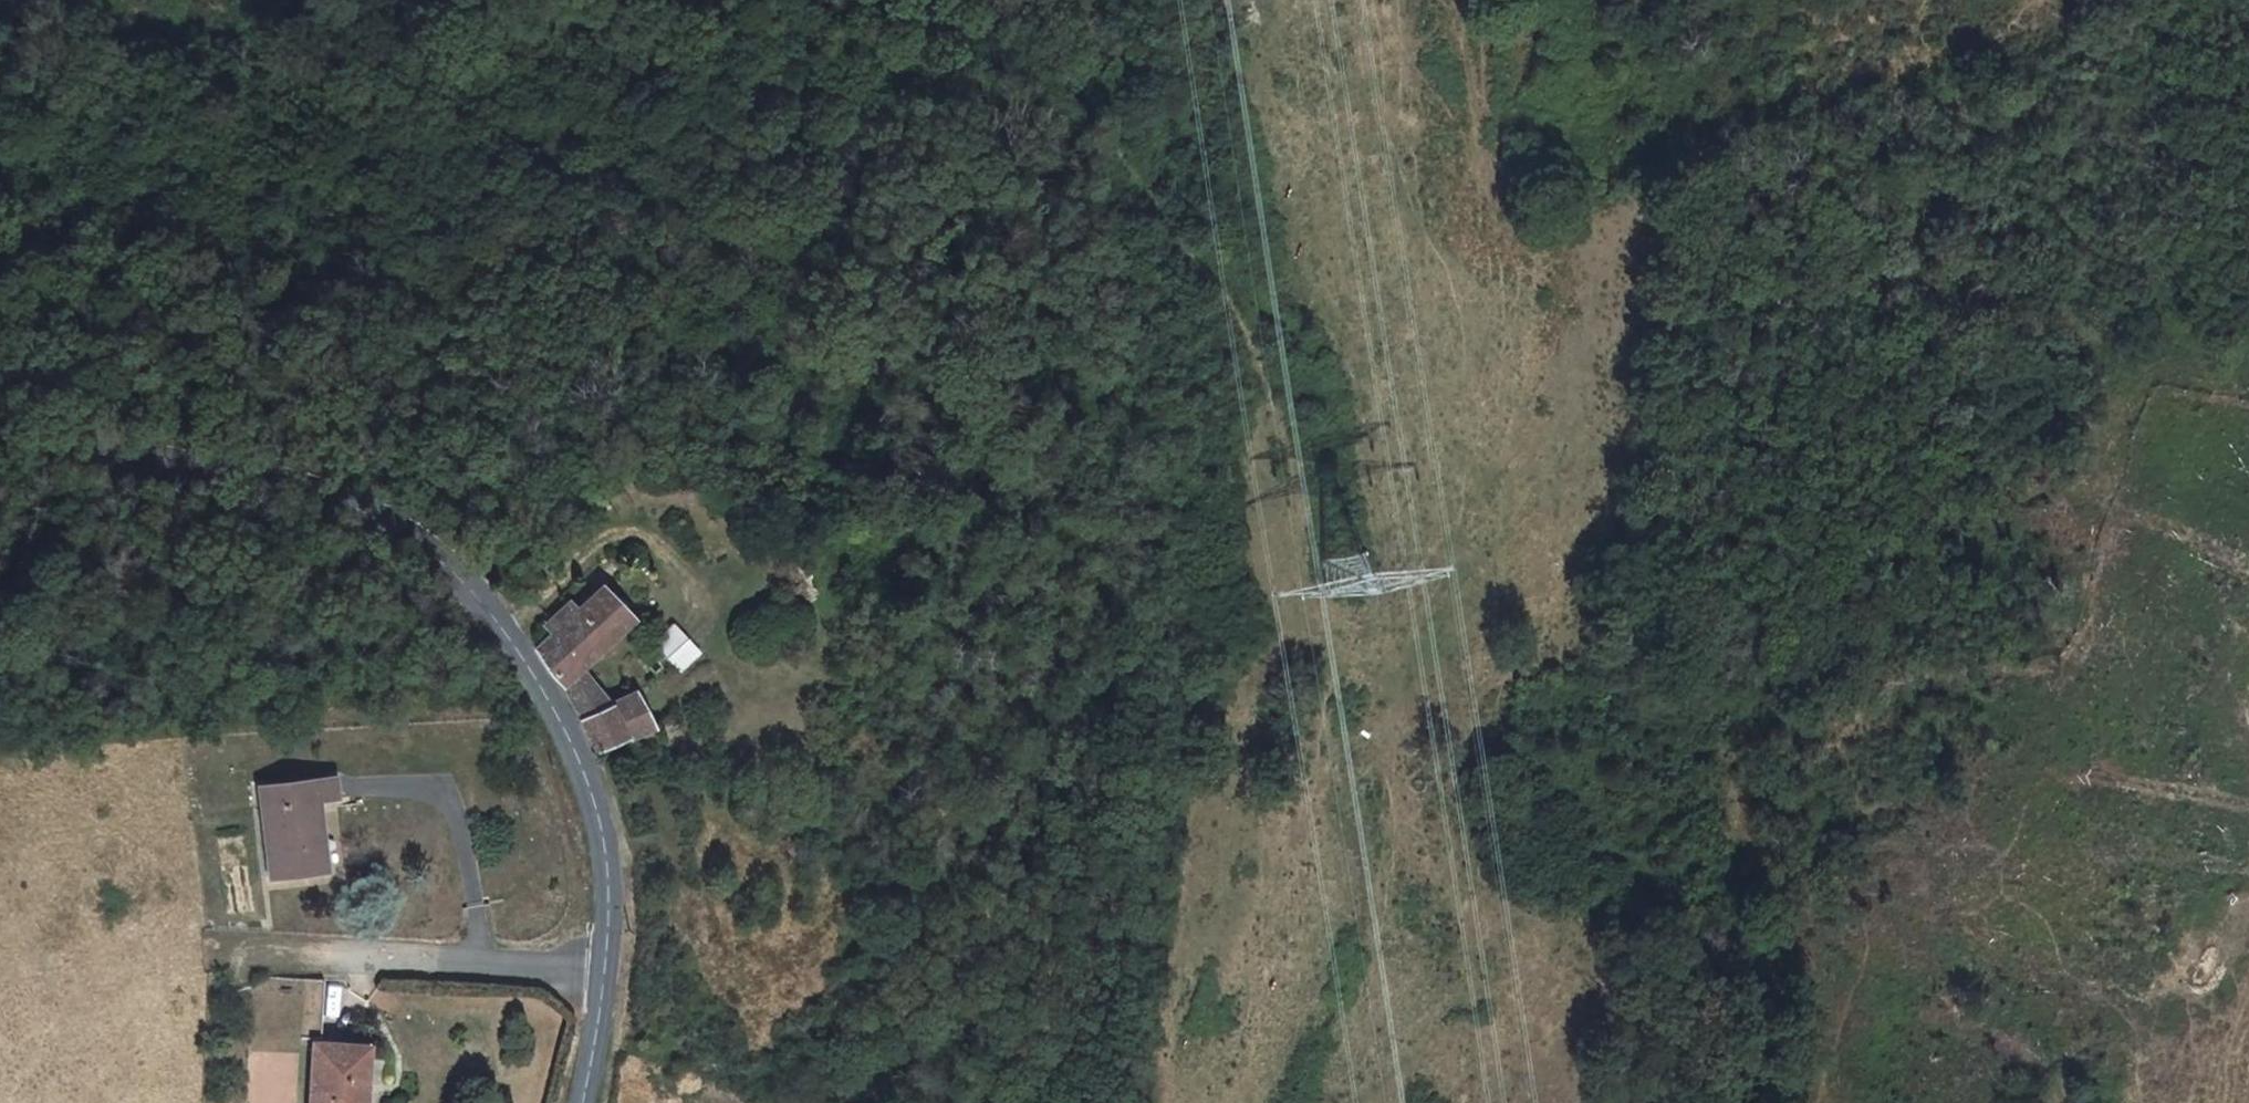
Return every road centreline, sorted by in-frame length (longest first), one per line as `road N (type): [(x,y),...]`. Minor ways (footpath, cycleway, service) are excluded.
road 1 (tertiary): [(576,1102),(598,984),(610,825),(506,649),(375,536),(220,486),(0,457)]

